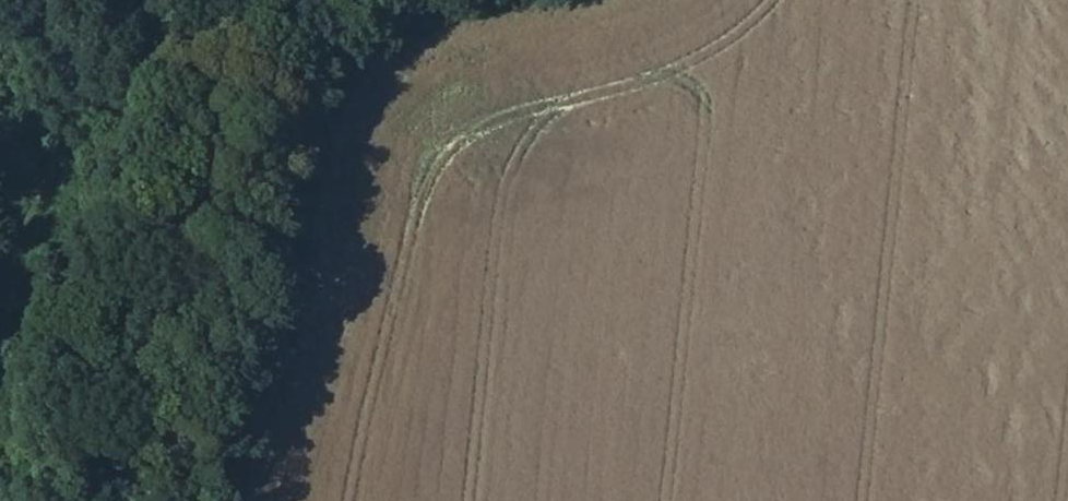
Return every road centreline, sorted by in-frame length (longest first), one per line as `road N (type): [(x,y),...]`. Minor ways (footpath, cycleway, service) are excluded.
road 1 (track): [(0,300),(27,179),(117,108),(218,60),(551,0)]

